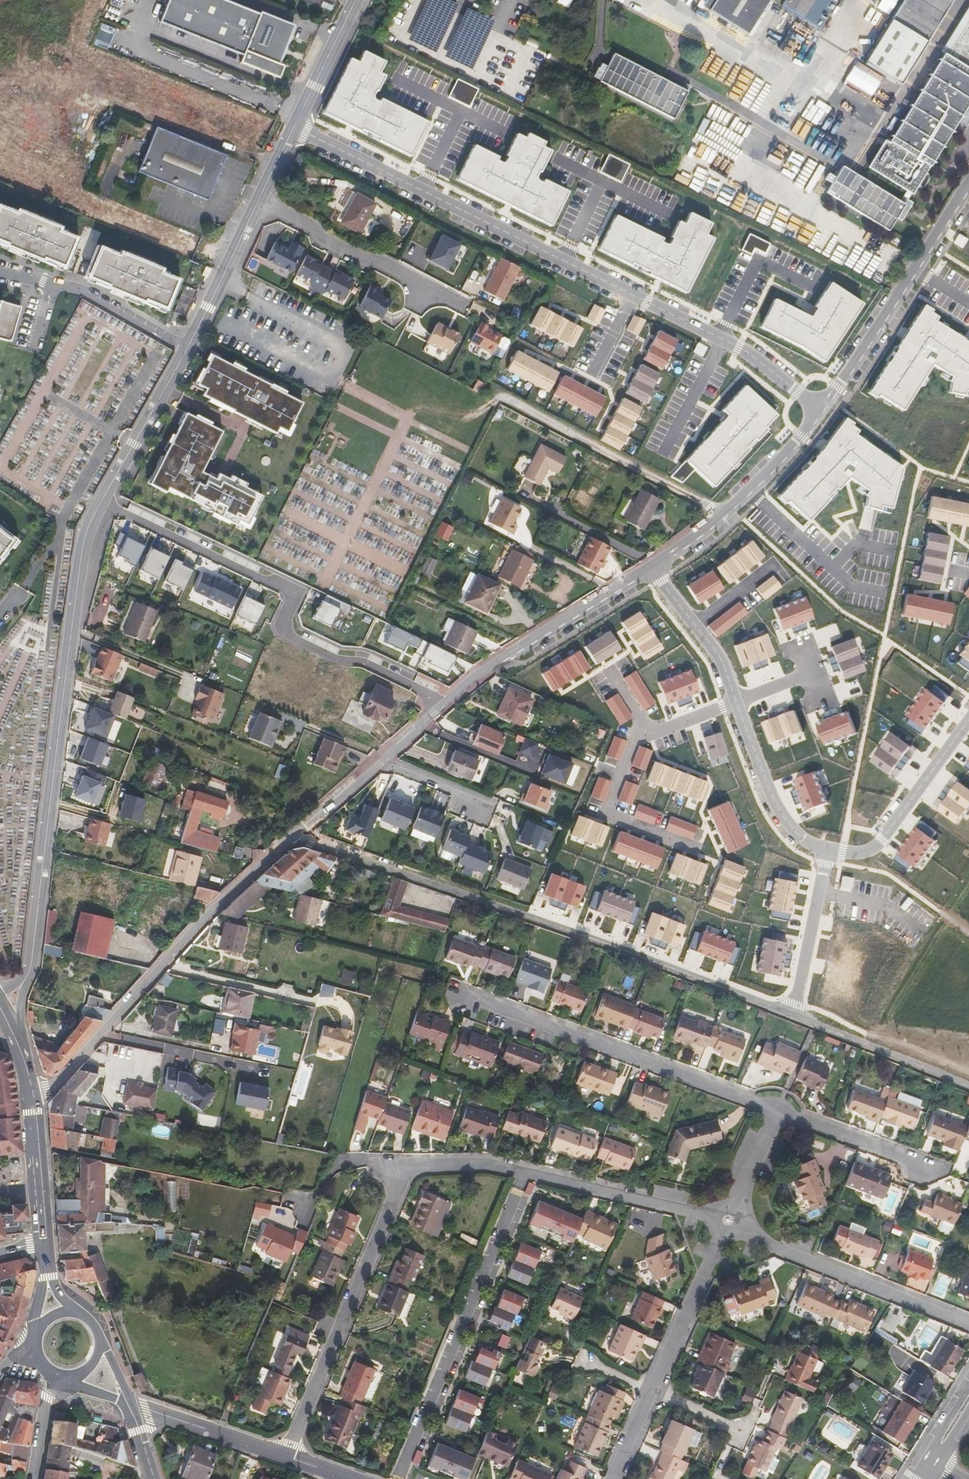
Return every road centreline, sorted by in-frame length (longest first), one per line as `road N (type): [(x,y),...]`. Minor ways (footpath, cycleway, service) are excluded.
road 1 (residential): [(820,409),(739,347),(294,125)]
road 2 (residential): [(785,1012),(293,835)]
road 3 (tertiary): [(101,502),(82,546),(29,975)]
road 4 (residential): [(101,502),(286,589),(291,635),(338,659),(362,661),(441,706)]
road 5 (residential): [(293,835),(223,899),(57,1083),(33,1098)]
road 6 (residential): [(522,1171),(398,1478)]
road 7 (residential): [(466,996),(774,1110)]
road 8 (residential): [(289,1456),(409,1164)]
road 9 (residential): [(611,1478),(724,1231)]
road 10 (residential): [(968,1326),(738,1228)]
road 11 (track): [(722,514),(504,396)]
road 12 (tertiary): [(294,125),(188,349)]
road 13 (residential): [(820,409),(730,507),(651,567)]
road 14 (residential): [(188,349),(84,293),(0,273)]
road 15 (residential): [(968,720),(882,840),(867,851),(830,850)]
road 16 (residential): [(522,1171),(718,1216)]
road 17 (residential): [(968,1087),(785,1012)]
road 18 (residential): [(441,706),(293,835)]
road 19 (residential): [(736,701),(779,811),(809,842),(830,850)]
road 20 (residential): [(647,731),(633,745),(614,814),(699,848)]
road 21 (tertiary): [(188,349),(101,502)]
road 22 (residential): [(830,850),(798,998),(785,1012)]
road 23 (residential): [(774,1110),(931,1172)]
road 24 (residential): [(130,1405),(289,1456)]
road 25 (residential): [(651,567),(718,653),(736,701)]
road 26 (secondary): [(45,1242),(33,1098)]
road 27 (residential): [(651,567),(534,642)]
road 28 (tertiary): [(353,0),(294,125)]
road 29 (residential): [(897,299),(820,409)]
road 30 (unclassified): [(968,186),(897,299)]
road 31 (residential): [(303,1205),(348,1162),(409,1164)]

